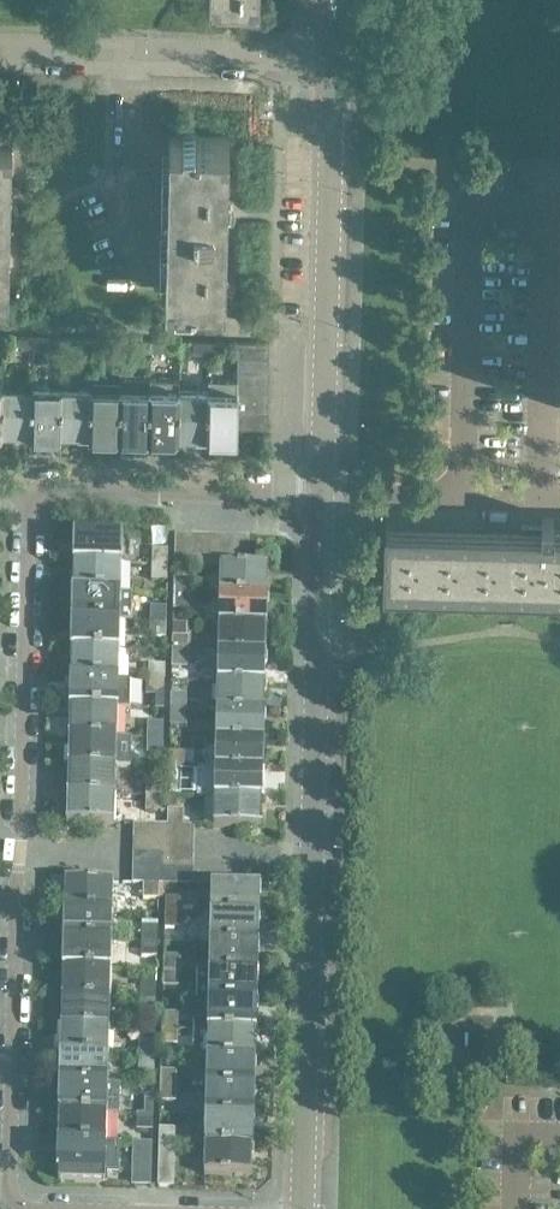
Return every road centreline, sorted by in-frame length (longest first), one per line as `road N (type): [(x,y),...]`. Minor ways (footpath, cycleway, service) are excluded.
road 1 (residential): [(26,1208),(18,1188),(28,489)]
road 2 (residential): [(306,1208),(327,498)]
road 3 (residential): [(327,498),(340,56)]
road 4 (residential): [(327,498),(28,489)]
road 5 (unclassified): [(559,505),(327,498)]
road 6 (residential): [(135,279),(139,51)]
road 7 (residential): [(340,56),(139,51)]
road 8 (residential): [(139,51),(0,47)]

